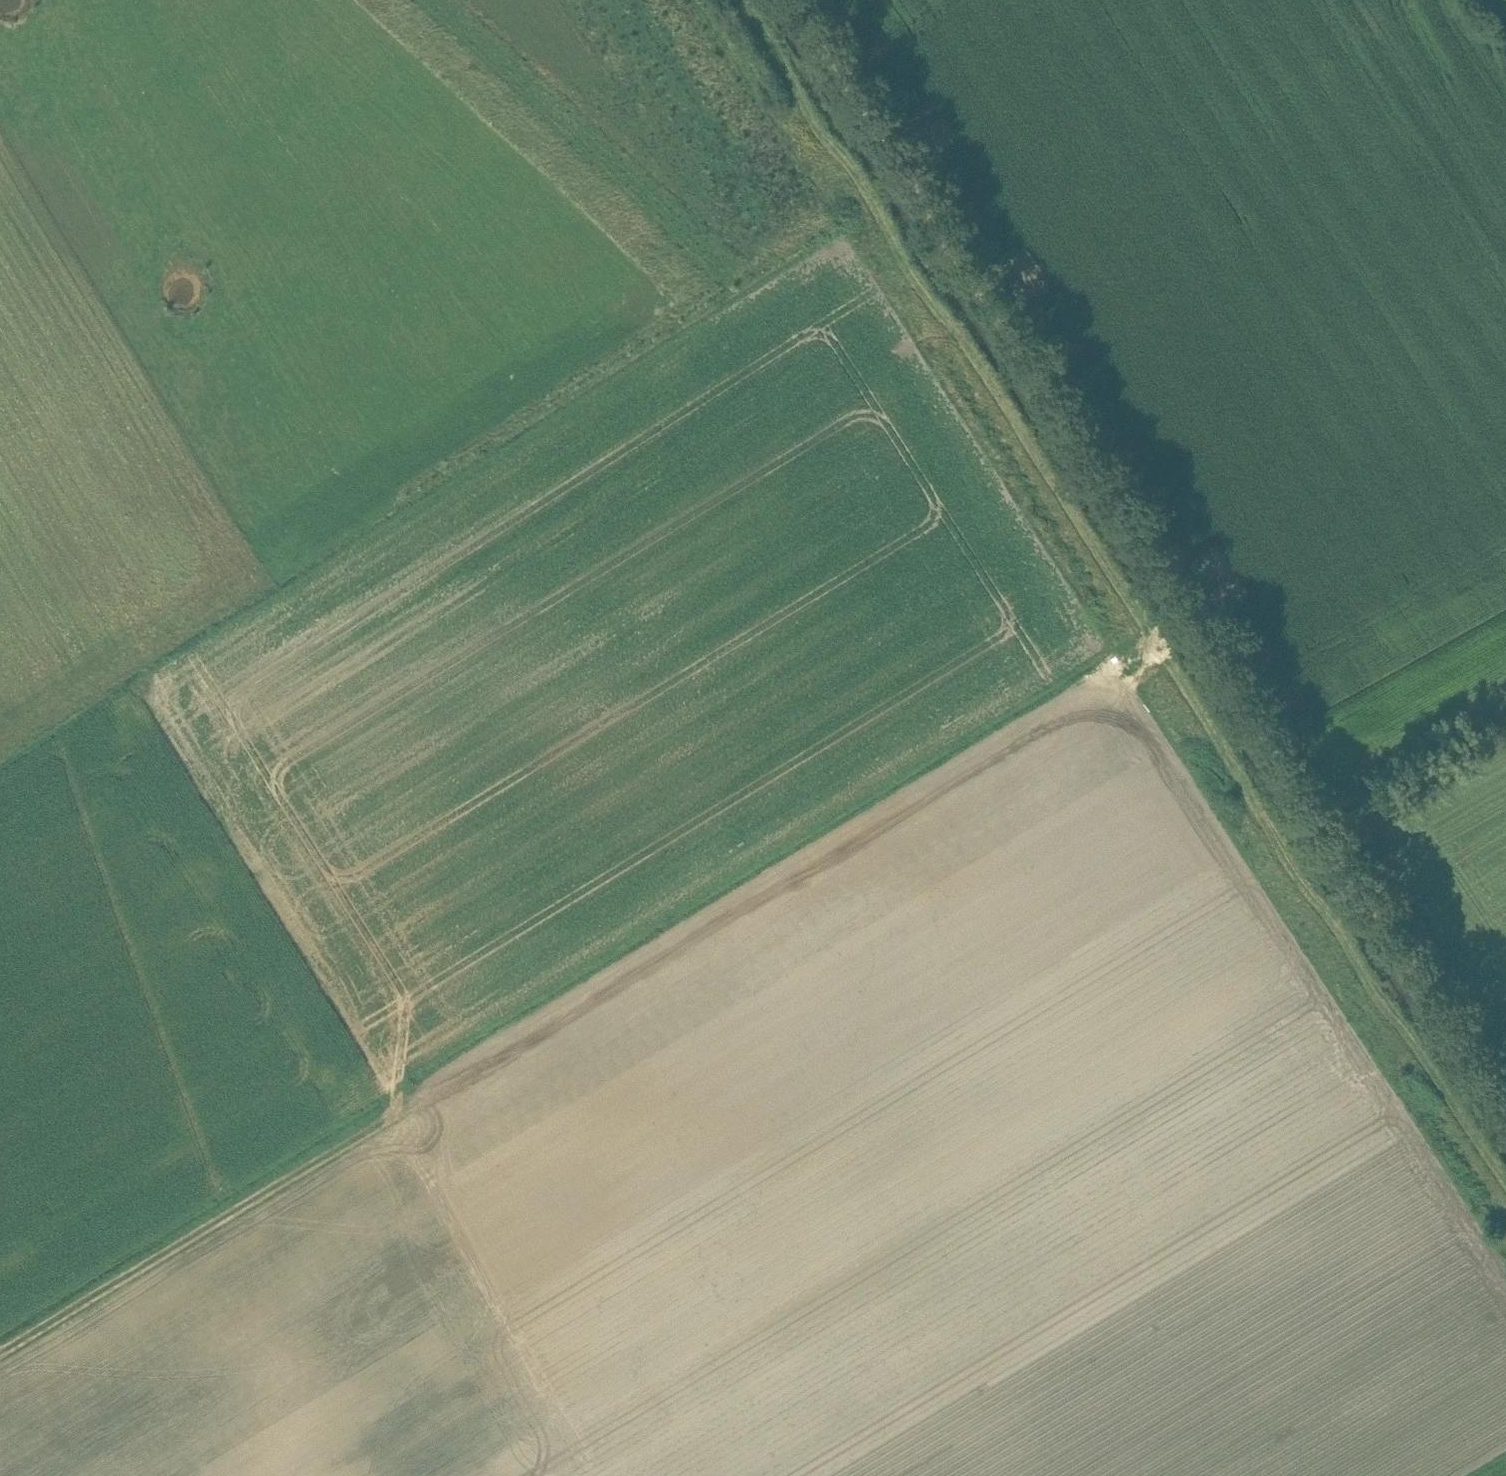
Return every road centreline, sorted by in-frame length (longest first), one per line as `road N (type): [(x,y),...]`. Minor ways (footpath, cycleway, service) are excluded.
road 1 (track): [(0,1349),(395,1110)]

